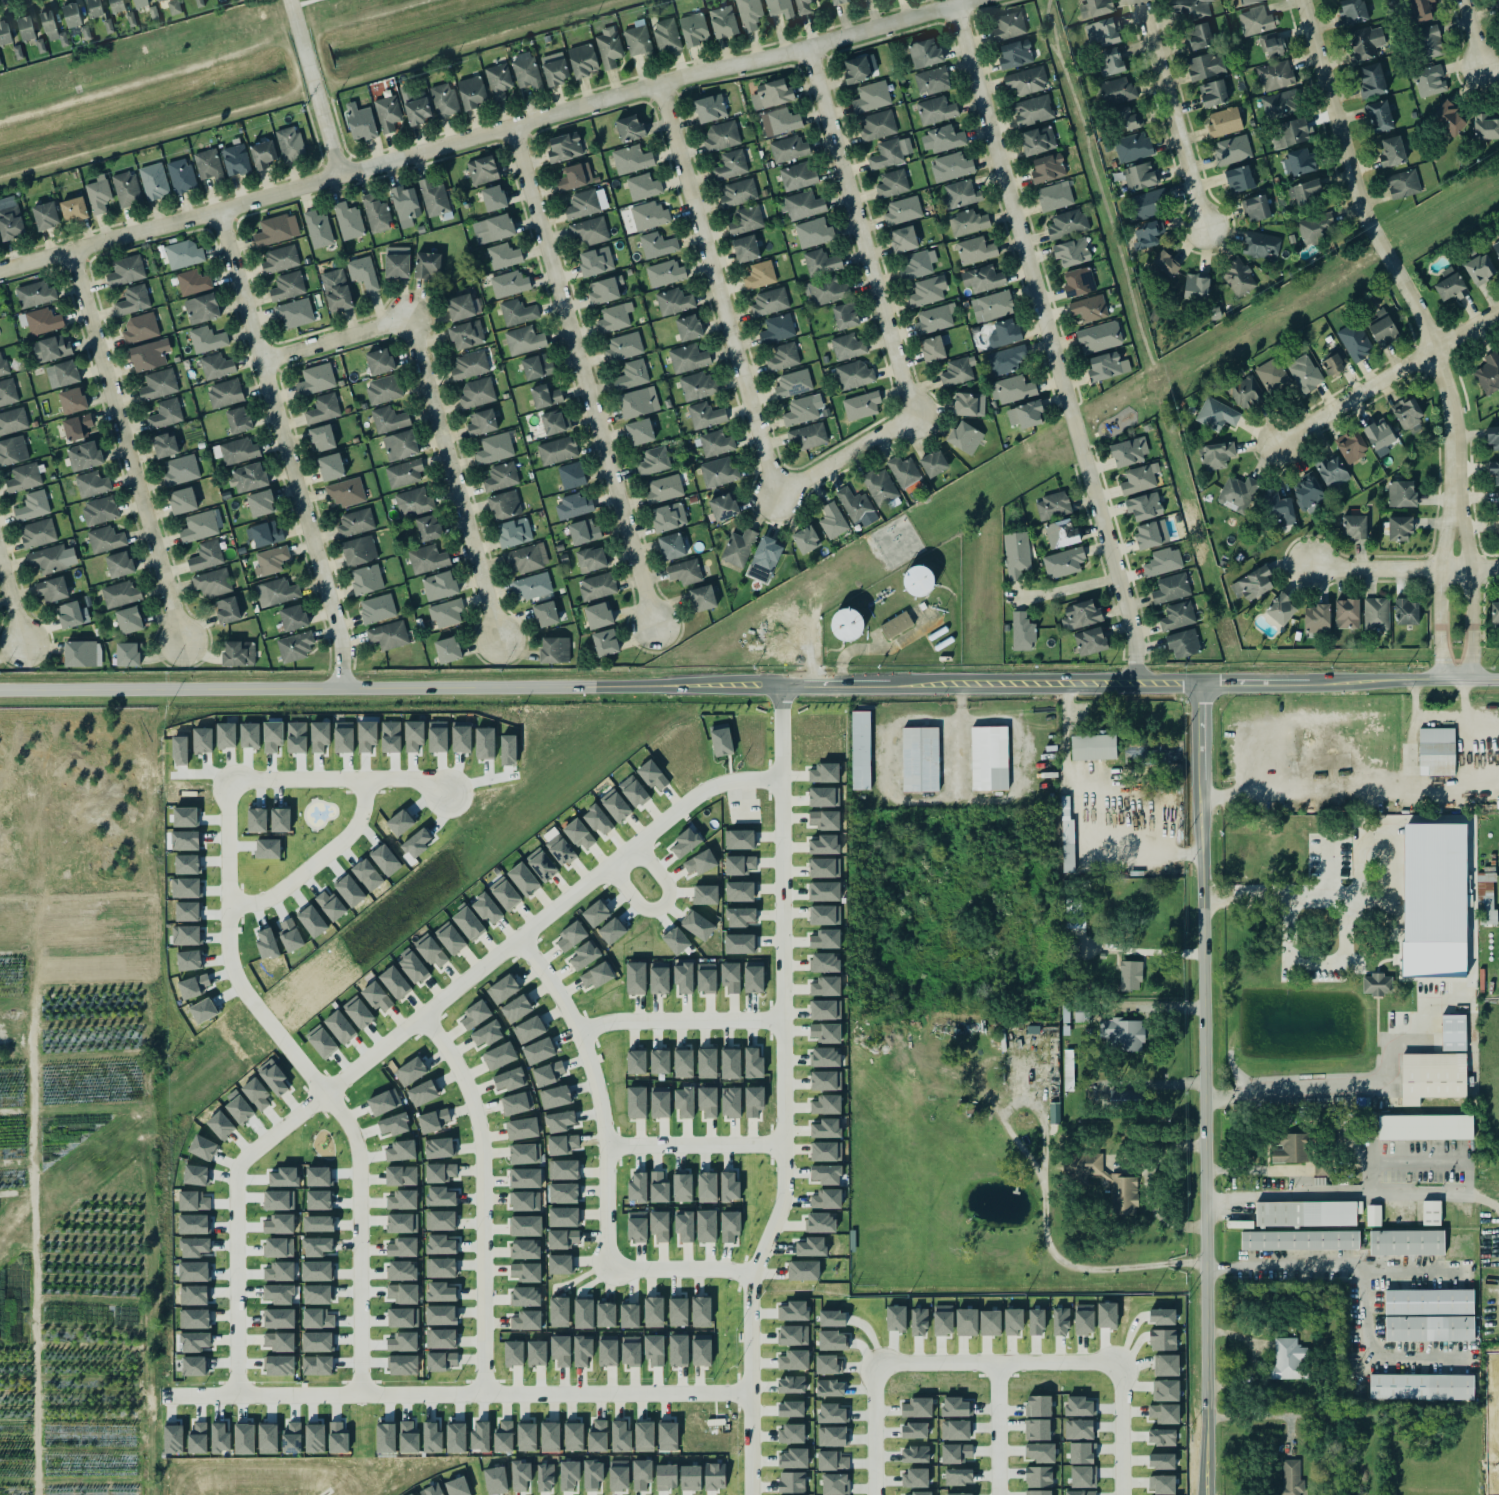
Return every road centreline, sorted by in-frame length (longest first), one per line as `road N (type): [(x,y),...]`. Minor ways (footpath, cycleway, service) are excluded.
road 1 (tertiary): [(0,689),(1498,680)]
road 2 (residential): [(0,271),(979,0)]
road 3 (residential): [(782,779),(728,779),(693,792),(239,1164),(239,1396)]
road 4 (residential): [(782,684),(784,1200),(750,1280),(751,1494)]
road 5 (tertiary): [(1207,1494),(1207,682)]
road 6 (residential): [(952,8),(1135,637),(1137,682)]
road 7 (residential): [(168,1396),(751,1393)]
road 8 (residential): [(1301,0),(1359,206),(1449,387),(1454,518)]
road 9 (residential): [(776,500),(912,416),(806,50)]
road 10 (residential): [(509,128),(655,626)]
road 11 (residential): [(217,212),(336,628),(341,688)]
road 12 (residential): [(259,361),(409,320),(500,644)]
road 13 (residential): [(658,86),(776,500)]
road 14 (residential): [(65,253),(182,642)]
road 15 (residential): [(424,1016),(460,1086),(474,1142),(476,1395)]
road 16 (residential): [(519,940),(580,1032),(599,1095),(606,1254),(614,1266)]
road 17 (residential): [(327,1092),(232,965),(226,798),(236,784)]
road 18 (residential): [(361,1395),(359,1163),(355,1137),(327,1092)]
road 19 (residential): [(1498,310),(1274,442)]
road 20 (residential): [(1120,1364),(878,1366)]
road 21 (residential): [(1139,0),(1205,226)]
road 22 (residential): [(236,784),(418,778),(448,794)]
road 23 (residential): [(580,1032),(613,1022),(784,1023)]
road 24 (residential): [(363,779),(363,811),(348,835),(282,890),(227,906)]
road 25 (residential): [(1308,568),(1498,570)]
road 26 (residential): [(337,177),(287,0)]
road 27 (residential): [(607,1145),(784,1145)]
road 28 (residential): [(1470,680),(1473,590),(1464,526),(1454,518)]
road 29 (residential): [(1454,518),(1446,525),(1441,570),(1443,680)]
road 30 (residential): [(608,867),(643,910),(664,908),(669,886),(637,845)]
road 31 (residential): [(614,1266),(750,1280)]
road 32 (residential): [(1121,1494),(1120,1364)]
road 33 (residential): [(999,1365),(1000,1494)]
road 34 (residential): [(878,1366),(878,1494)]

